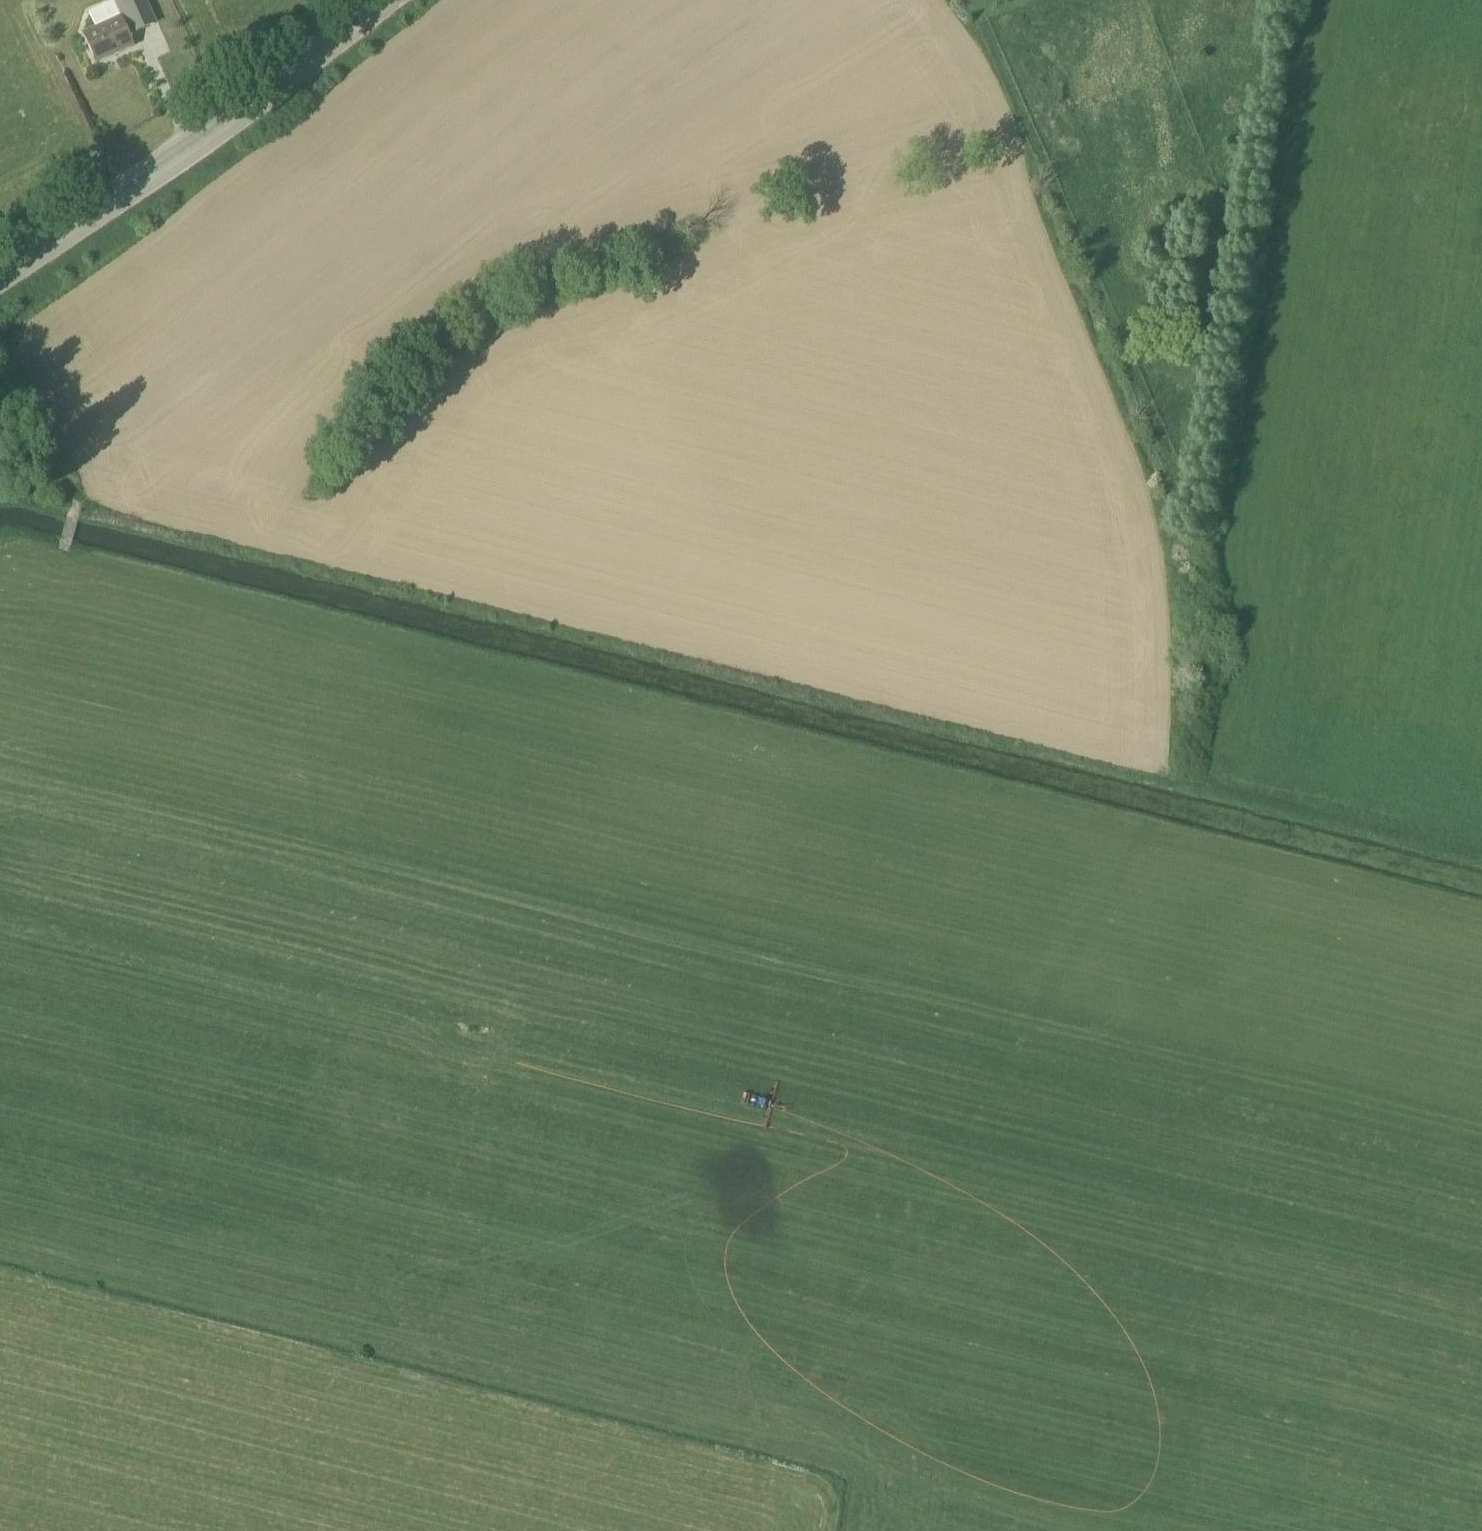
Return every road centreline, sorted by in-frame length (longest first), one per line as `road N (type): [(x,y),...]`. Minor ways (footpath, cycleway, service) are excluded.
road 1 (tertiary): [(0,286),(389,0)]

